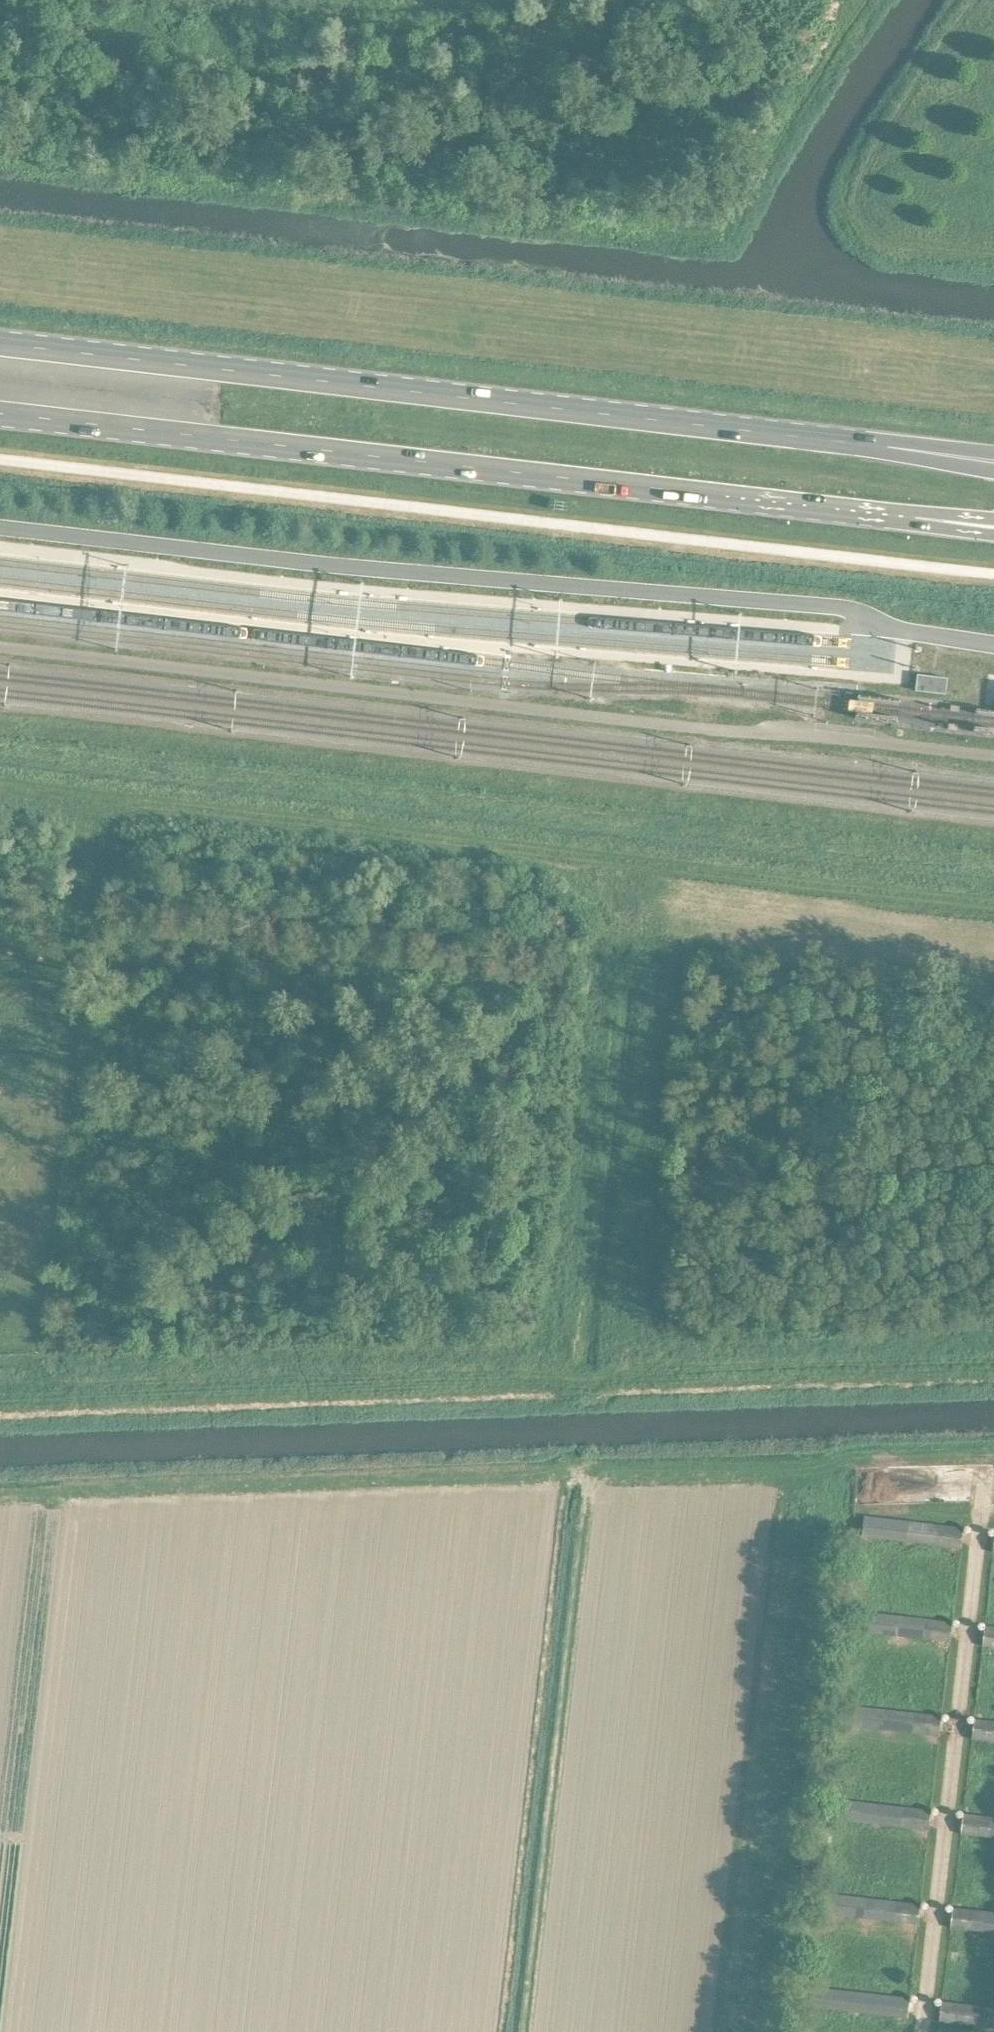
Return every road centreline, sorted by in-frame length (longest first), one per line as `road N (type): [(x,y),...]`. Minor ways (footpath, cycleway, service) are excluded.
road 1 (primary): [(0,421),(918,525)]
road 2 (primary): [(917,458),(0,352)]

